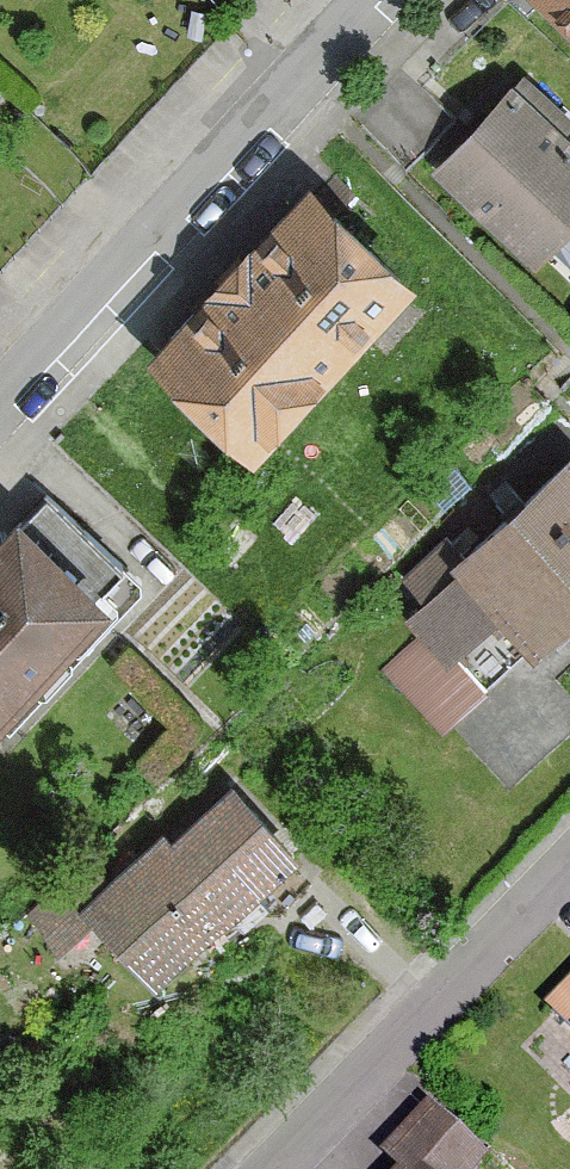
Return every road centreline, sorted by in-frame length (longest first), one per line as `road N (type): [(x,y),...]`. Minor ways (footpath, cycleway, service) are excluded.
road 1 (residential): [(0,396),(358,0)]
road 2 (residential): [(268,1168),(569,855)]

